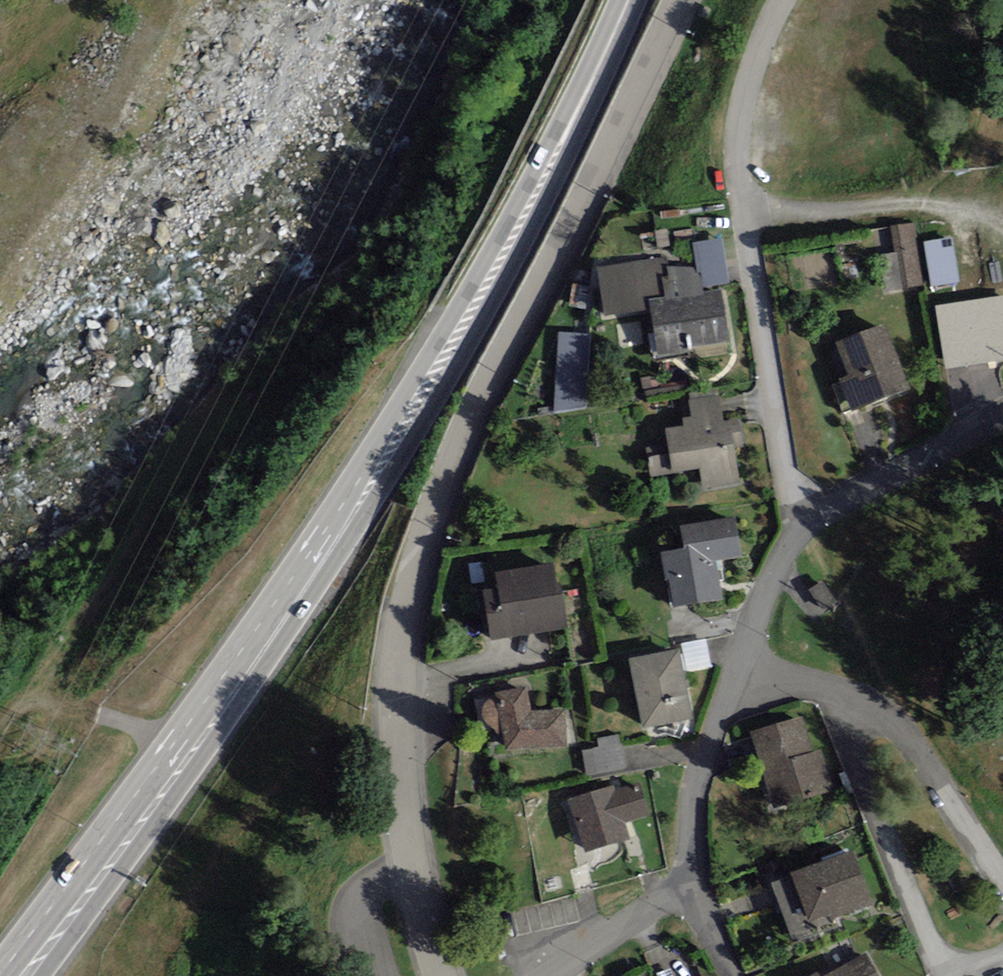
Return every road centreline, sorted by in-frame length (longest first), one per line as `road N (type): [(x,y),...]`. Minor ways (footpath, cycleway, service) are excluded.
road 1 (secondary): [(628,0),(558,150),(435,374),(276,620),(14,975)]
road 2 (residential): [(443,975),(414,873),(399,757),(402,644),(418,558),(492,373),(678,0)]
road 3 (residential): [(794,525),(758,323),(737,136),(754,65),(785,0)]
road 4 (residential): [(1002,879),(910,731),(869,699),(742,659)]
road 5 (residential): [(684,889),(702,762),(742,659)]
road 6 (residential): [(794,525),(1002,411)]
road 7 (track): [(188,741),(28,701),(0,722)]
road 8 (residential): [(556,975),(684,889)]
road 9 (residential): [(742,659),(794,525)]

